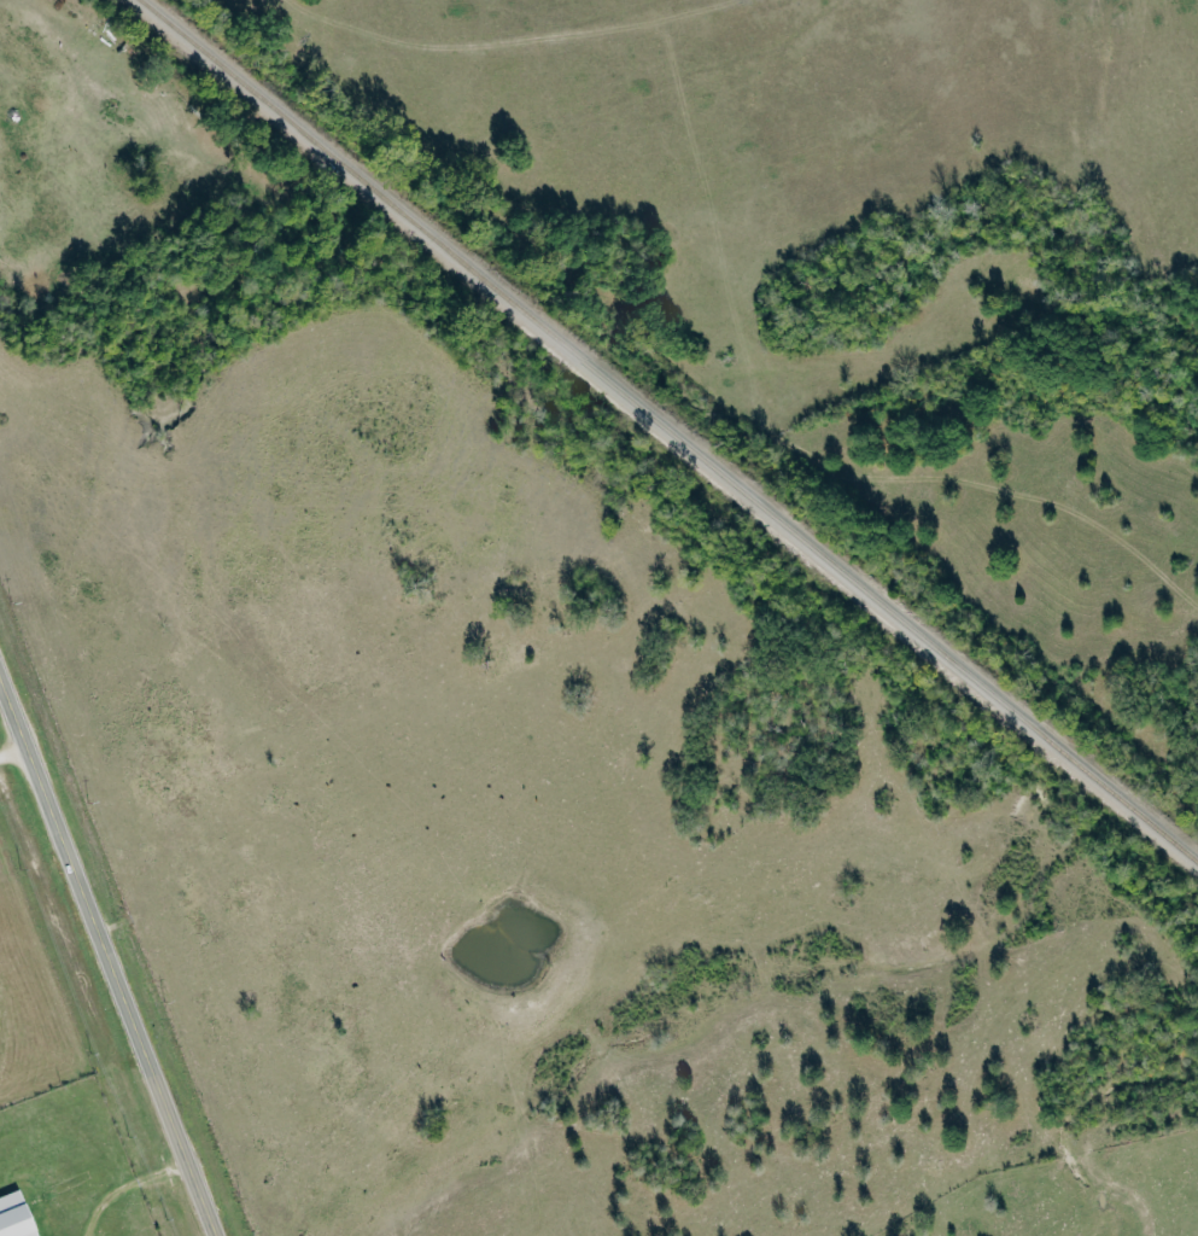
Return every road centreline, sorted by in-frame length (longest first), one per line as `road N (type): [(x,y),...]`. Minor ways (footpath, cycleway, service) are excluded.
road 1 (secondary): [(0,676),(217,1235)]

